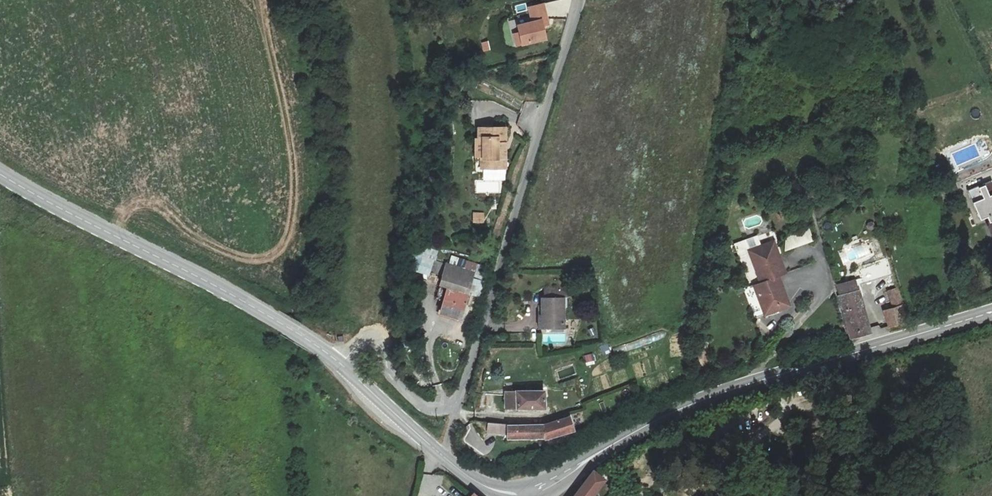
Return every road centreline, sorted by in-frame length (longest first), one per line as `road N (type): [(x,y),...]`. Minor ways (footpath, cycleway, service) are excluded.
road 1 (residential): [(338,362),(357,342),(378,347),(396,382),(424,407),(448,408),(459,396),(579,0)]
road 2 (secondary): [(567,479),(623,439),(708,398),(991,312)]
road 3 (secondary): [(0,174),(235,297),(338,362)]
road 4 (secondary): [(338,362),(439,458)]

